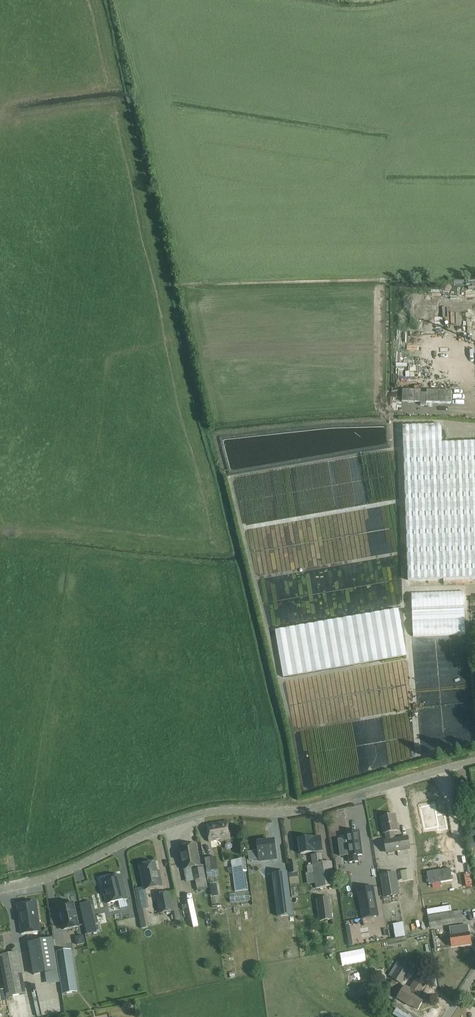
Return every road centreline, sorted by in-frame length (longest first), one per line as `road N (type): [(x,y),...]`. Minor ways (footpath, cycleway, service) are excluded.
road 1 (tertiary): [(0,890),(196,816),(307,810),(474,760)]

